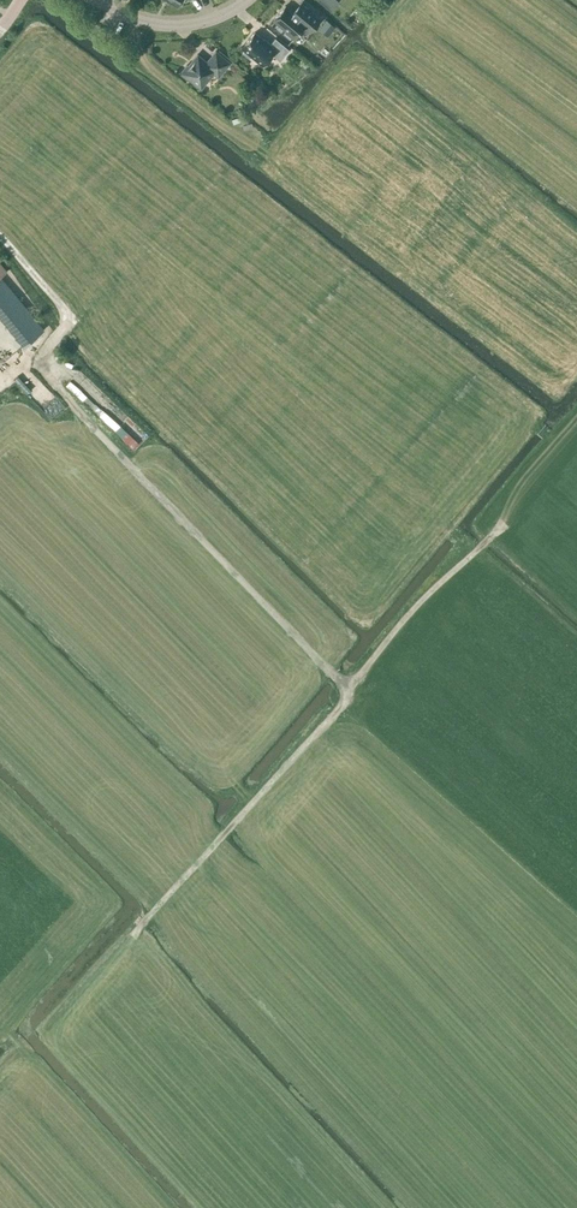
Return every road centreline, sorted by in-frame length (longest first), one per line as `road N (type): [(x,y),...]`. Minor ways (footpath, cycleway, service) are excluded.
road 1 (track): [(0,349),(37,373),(345,694),(426,600),(503,529)]
road 2 (track): [(345,694),(345,707),(130,941)]
road 3 (track): [(27,367),(68,327),(70,314),(0,236)]
road 4 (residential): [(94,0),(169,26),(219,18),(248,0)]

